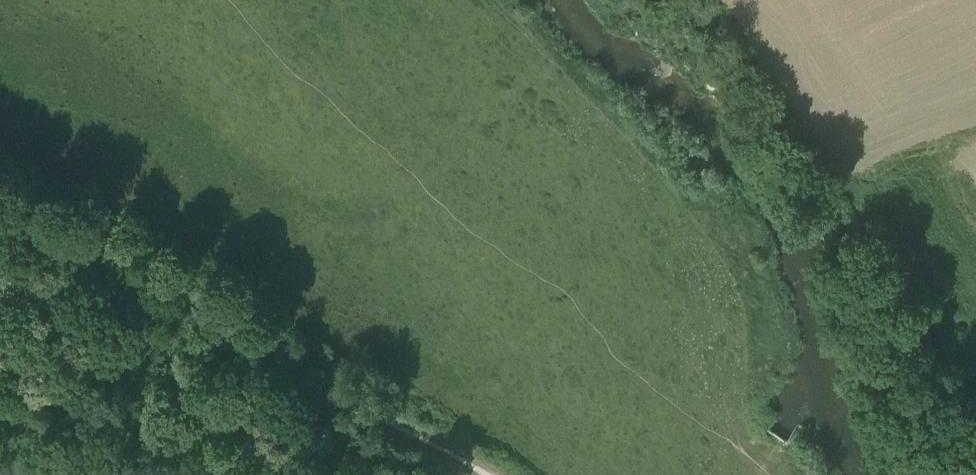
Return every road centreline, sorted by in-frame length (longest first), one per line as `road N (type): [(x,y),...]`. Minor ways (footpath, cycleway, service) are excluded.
road 1 (track): [(975,134),(859,176),(838,194)]

